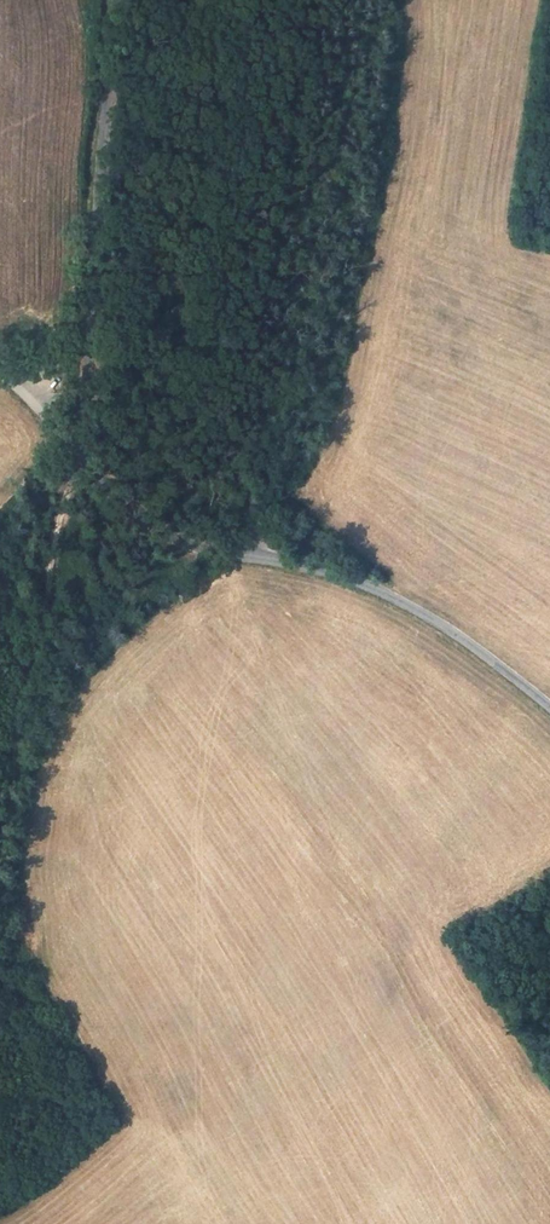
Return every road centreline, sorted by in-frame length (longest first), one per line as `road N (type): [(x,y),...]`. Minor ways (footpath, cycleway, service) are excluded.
road 1 (unclassified): [(549,713),(424,614),(372,588),(301,565),(184,543),(130,507),(78,455)]
road 2 (unclassified): [(78,455),(113,0)]
road 3 (track): [(78,455),(18,729),(0,857)]

